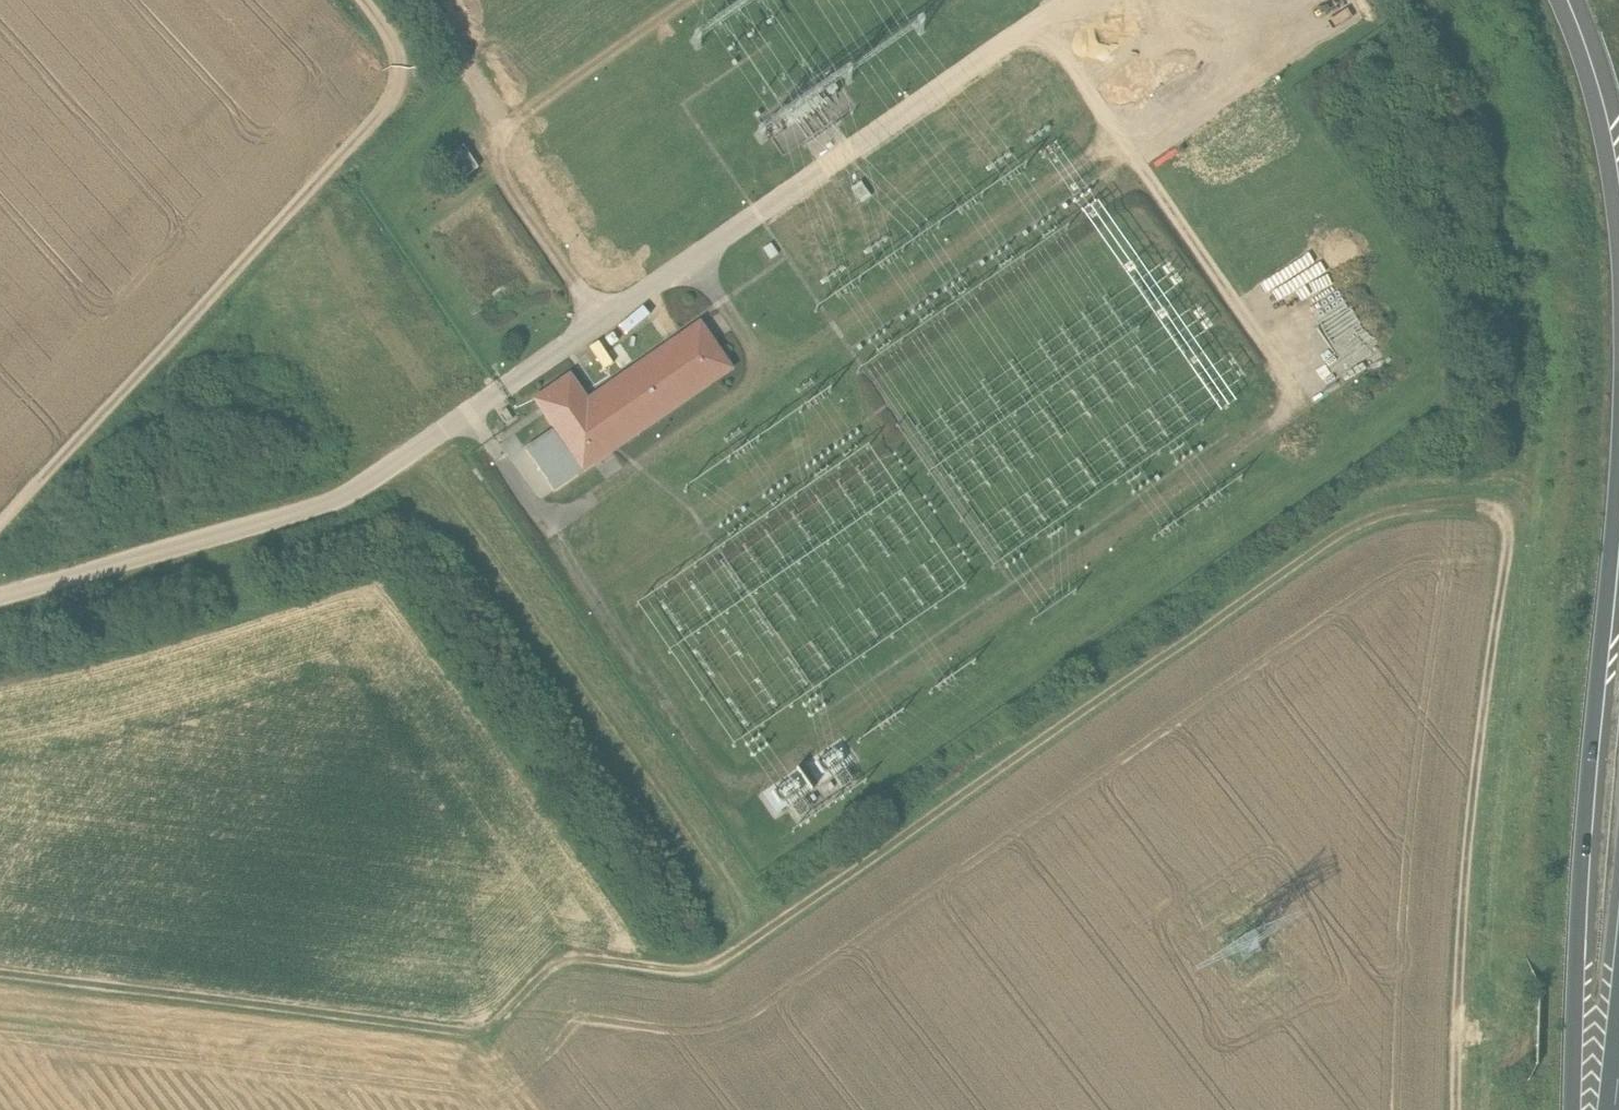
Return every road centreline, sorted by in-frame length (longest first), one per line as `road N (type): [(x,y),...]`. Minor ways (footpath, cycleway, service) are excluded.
road 1 (track): [(0,974),(465,1031),(496,1020),(560,963),(703,969),(1327,542),(1387,514),(1471,501),(1488,504),(1509,541),(1465,877),(1461,1109)]
road 2 (track): [(0,525),(384,108),(402,81),(404,61),(365,0)]
road 3 (motorway): [(1618,474),(1570,1035),(1572,1109)]
road 4 (motorway): [(1567,0),(1611,128),(1618,198)]

